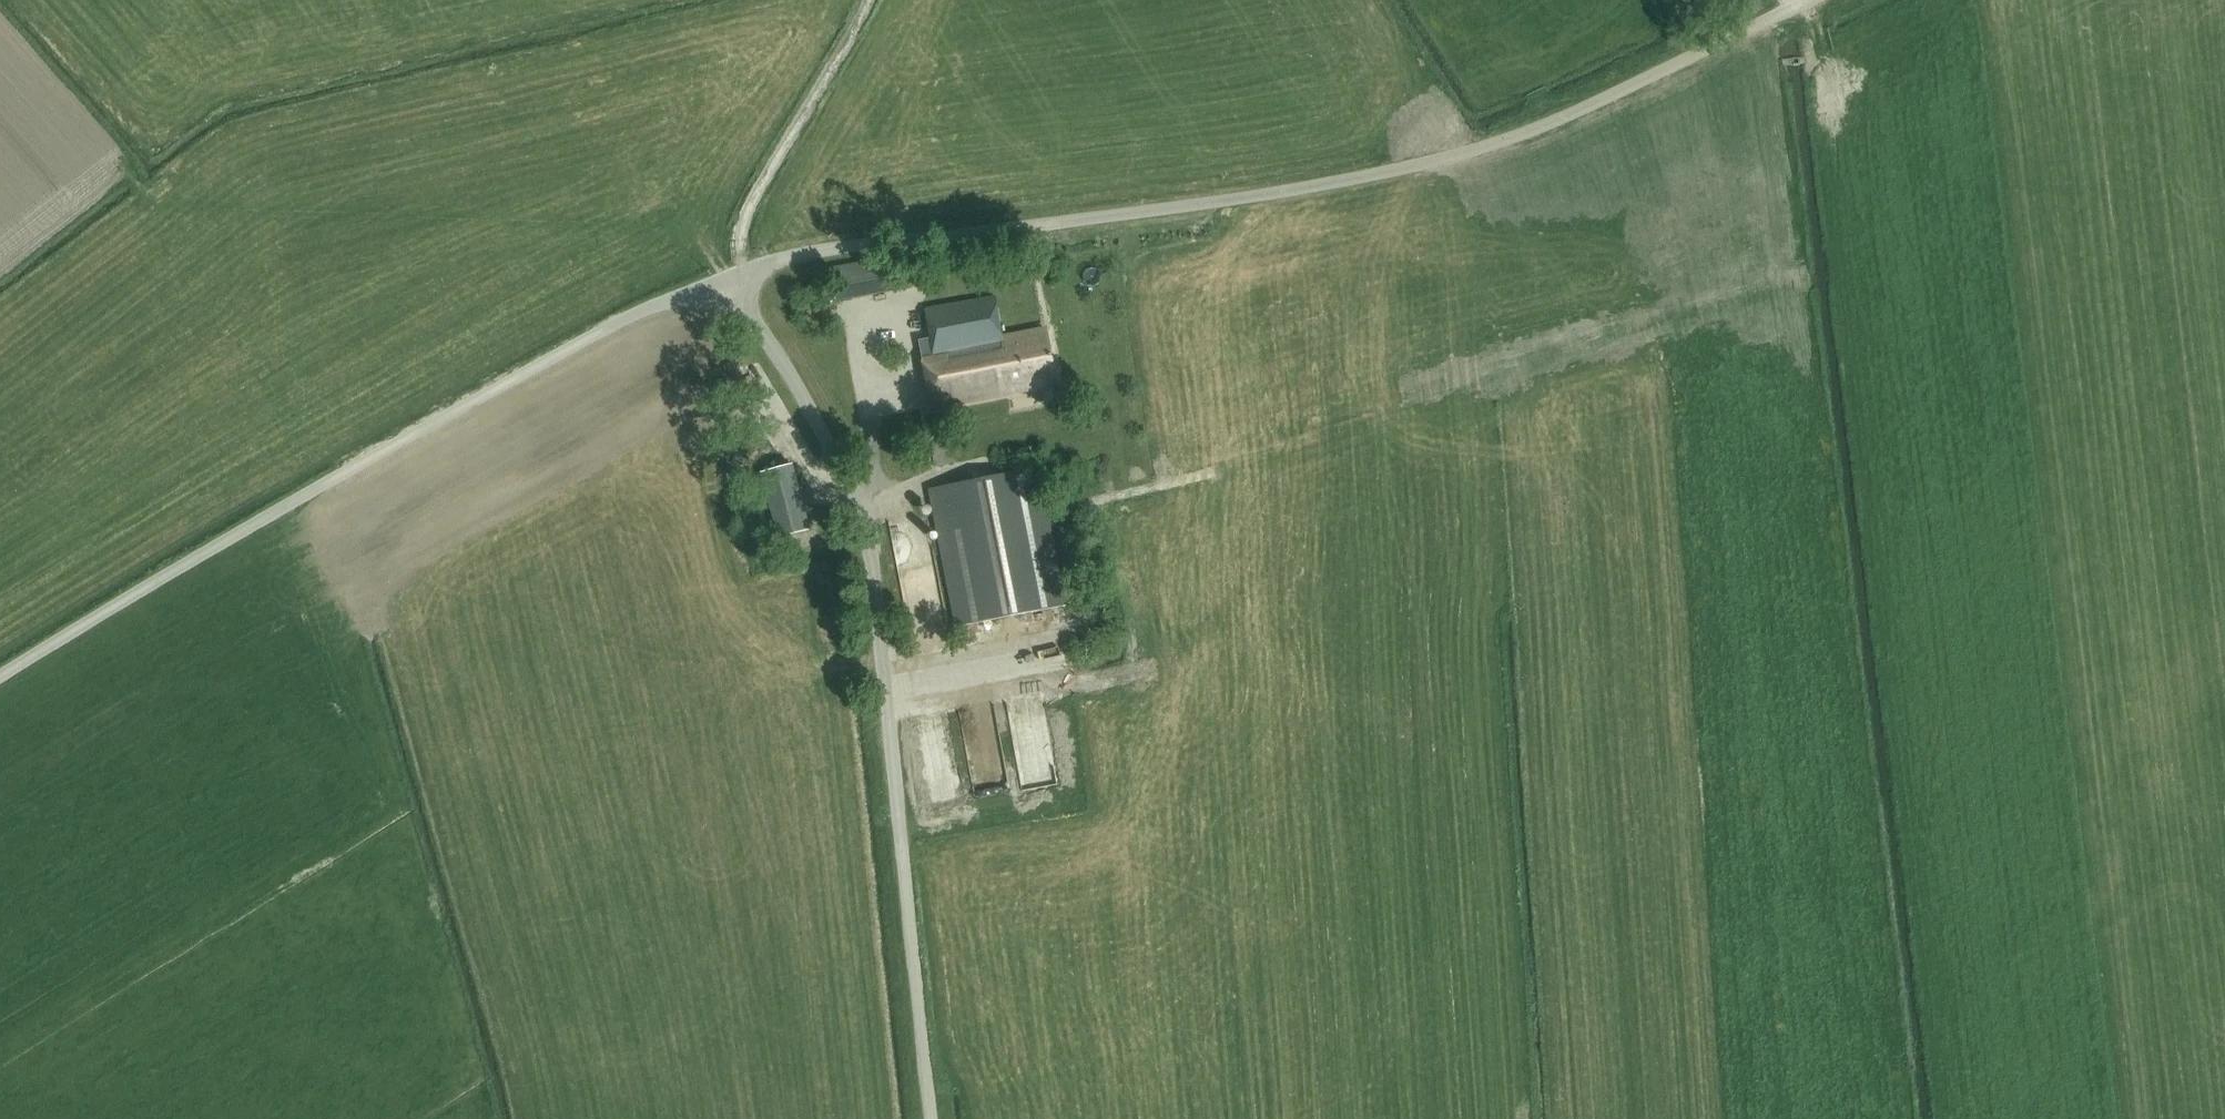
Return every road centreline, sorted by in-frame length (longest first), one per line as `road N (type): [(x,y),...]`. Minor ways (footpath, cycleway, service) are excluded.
road 1 (unclassified): [(728,277),(826,250),(1304,195),(1458,149),(1667,69),(1811,0)]
road 2 (unclassified): [(931,1118),(868,523),(728,277)]
road 3 (unclassified): [(0,676),(581,342),(728,277)]

